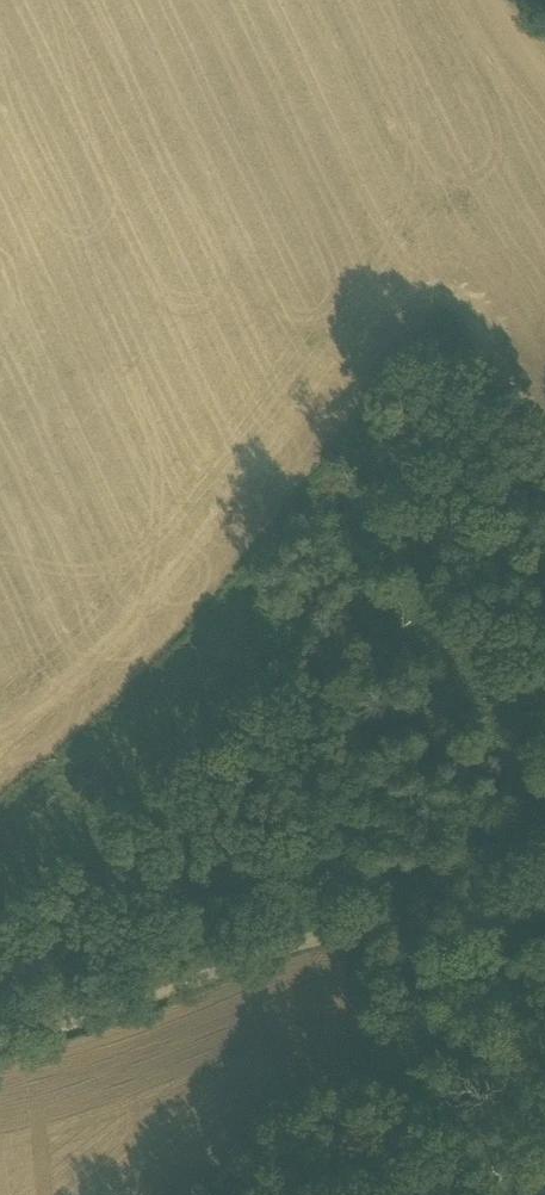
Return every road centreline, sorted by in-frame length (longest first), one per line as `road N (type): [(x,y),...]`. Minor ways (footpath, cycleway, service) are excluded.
road 1 (track): [(0,1043),(371,926)]
road 2 (track): [(371,926),(544,903)]

